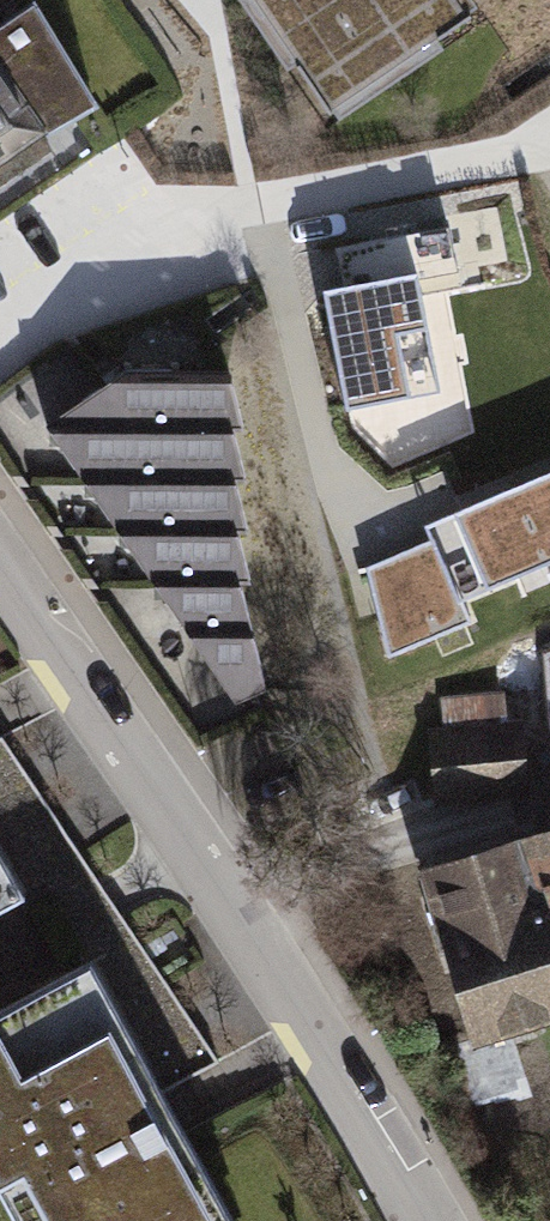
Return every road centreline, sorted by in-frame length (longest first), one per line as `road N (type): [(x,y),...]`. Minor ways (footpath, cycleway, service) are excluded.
road 1 (residential): [(428,1220),(335,1065),(0,566)]

